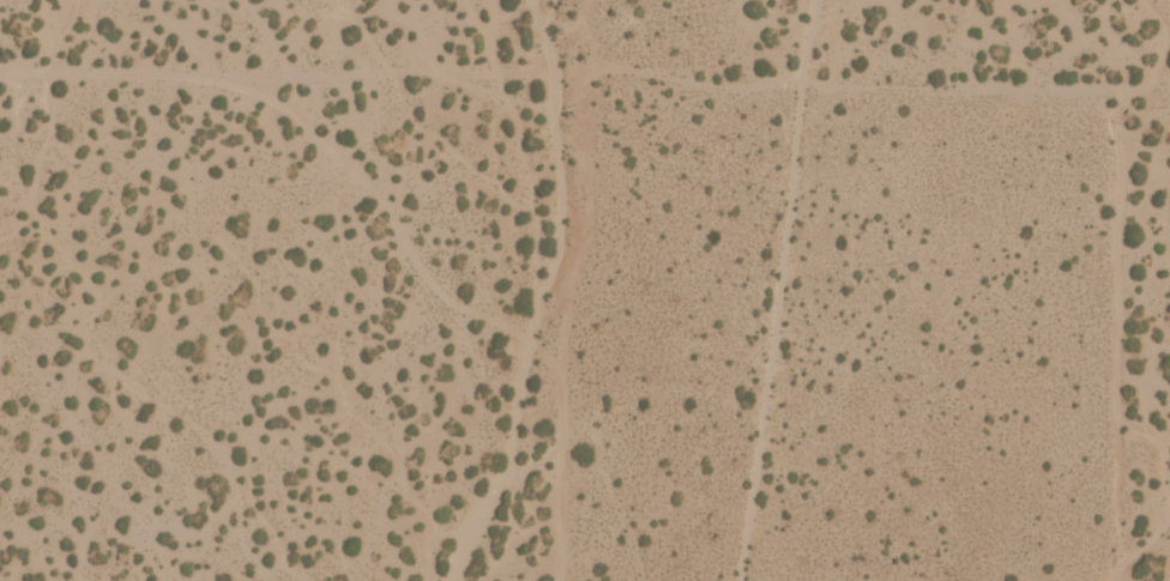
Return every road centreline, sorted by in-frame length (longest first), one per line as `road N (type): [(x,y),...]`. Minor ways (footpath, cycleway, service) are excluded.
road 1 (residential): [(828,84),(707,65),(0,61)]
road 2 (residential): [(0,232),(152,213),(324,152),(476,87),(567,0)]
road 3 (track): [(747,580),(847,0)]

